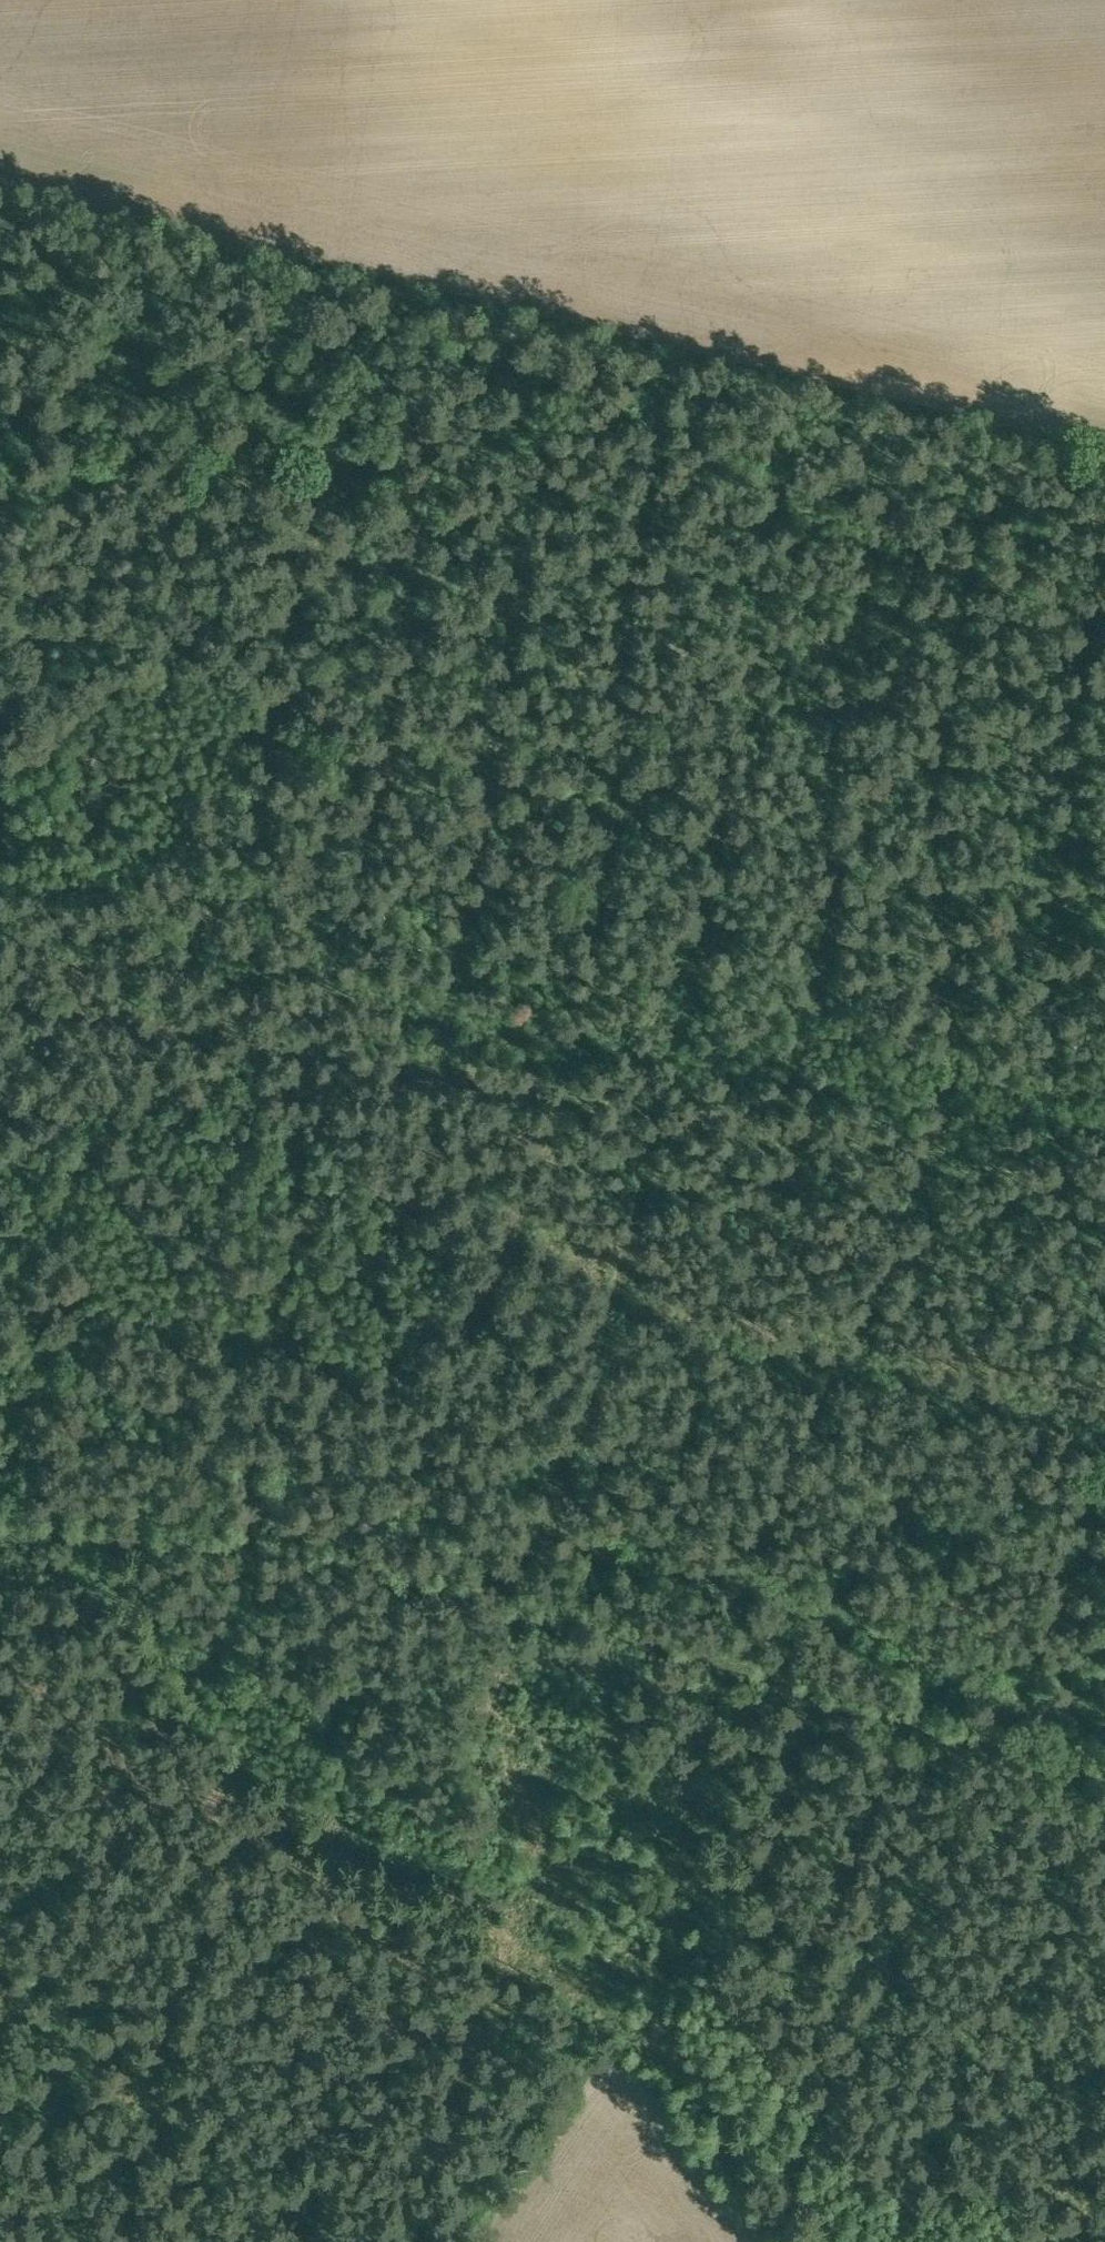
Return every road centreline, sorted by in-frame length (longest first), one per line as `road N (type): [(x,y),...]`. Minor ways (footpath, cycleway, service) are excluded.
road 1 (track): [(1104,1146),(666,1022),(88,1007),(0,977)]

